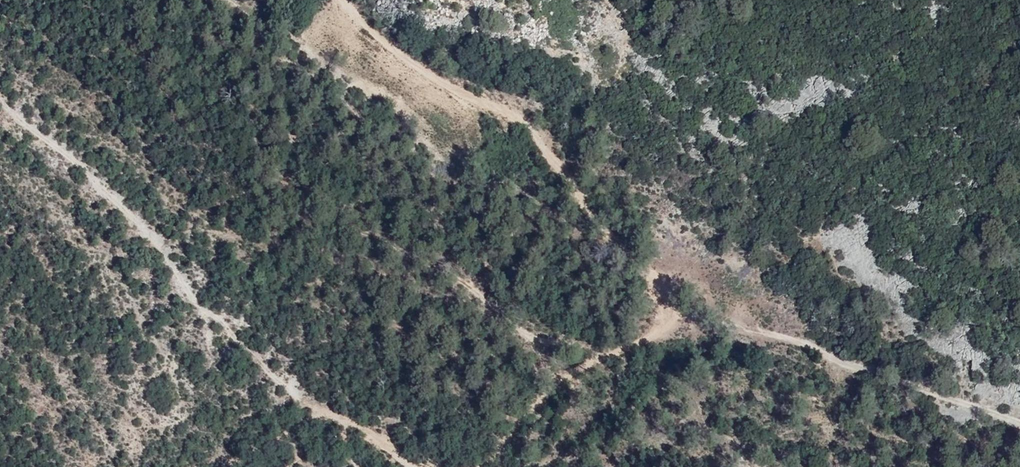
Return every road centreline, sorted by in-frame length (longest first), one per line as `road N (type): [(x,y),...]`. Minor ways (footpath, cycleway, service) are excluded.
road 1 (track): [(347,0),(362,21),(500,111),(646,261),(680,320),(795,344),(1019,422)]
road 2 (track): [(484,466),(520,429),(556,371),(615,355),(647,329),(680,320)]
road 3 (track): [(219,466),(322,419),(346,423),(415,466)]

